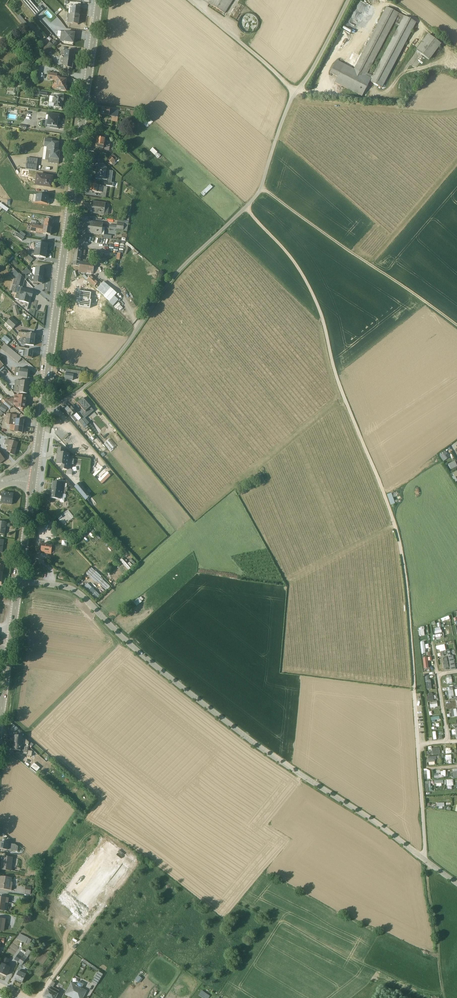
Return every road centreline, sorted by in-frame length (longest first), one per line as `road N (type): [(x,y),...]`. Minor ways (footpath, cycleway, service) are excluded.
road 1 (track): [(246,208),(315,301),(391,516),(414,692)]
road 2 (residential): [(19,582),(76,592),(203,705),(425,861)]
road 3 (unclassified): [(43,411),(107,368),(175,277),(261,191),(295,94)]
road 4 (primary): [(43,411),(99,0)]
road 5 (track): [(261,191),(456,327)]
road 6 (unclassified): [(414,692),(425,861)]
road 7 (track): [(292,99),(456,113)]
road 8 (unclassified): [(295,94),(187,0)]
road 9 (primary): [(0,722),(19,582)]
road 10 (track): [(425,861),(444,997)]

